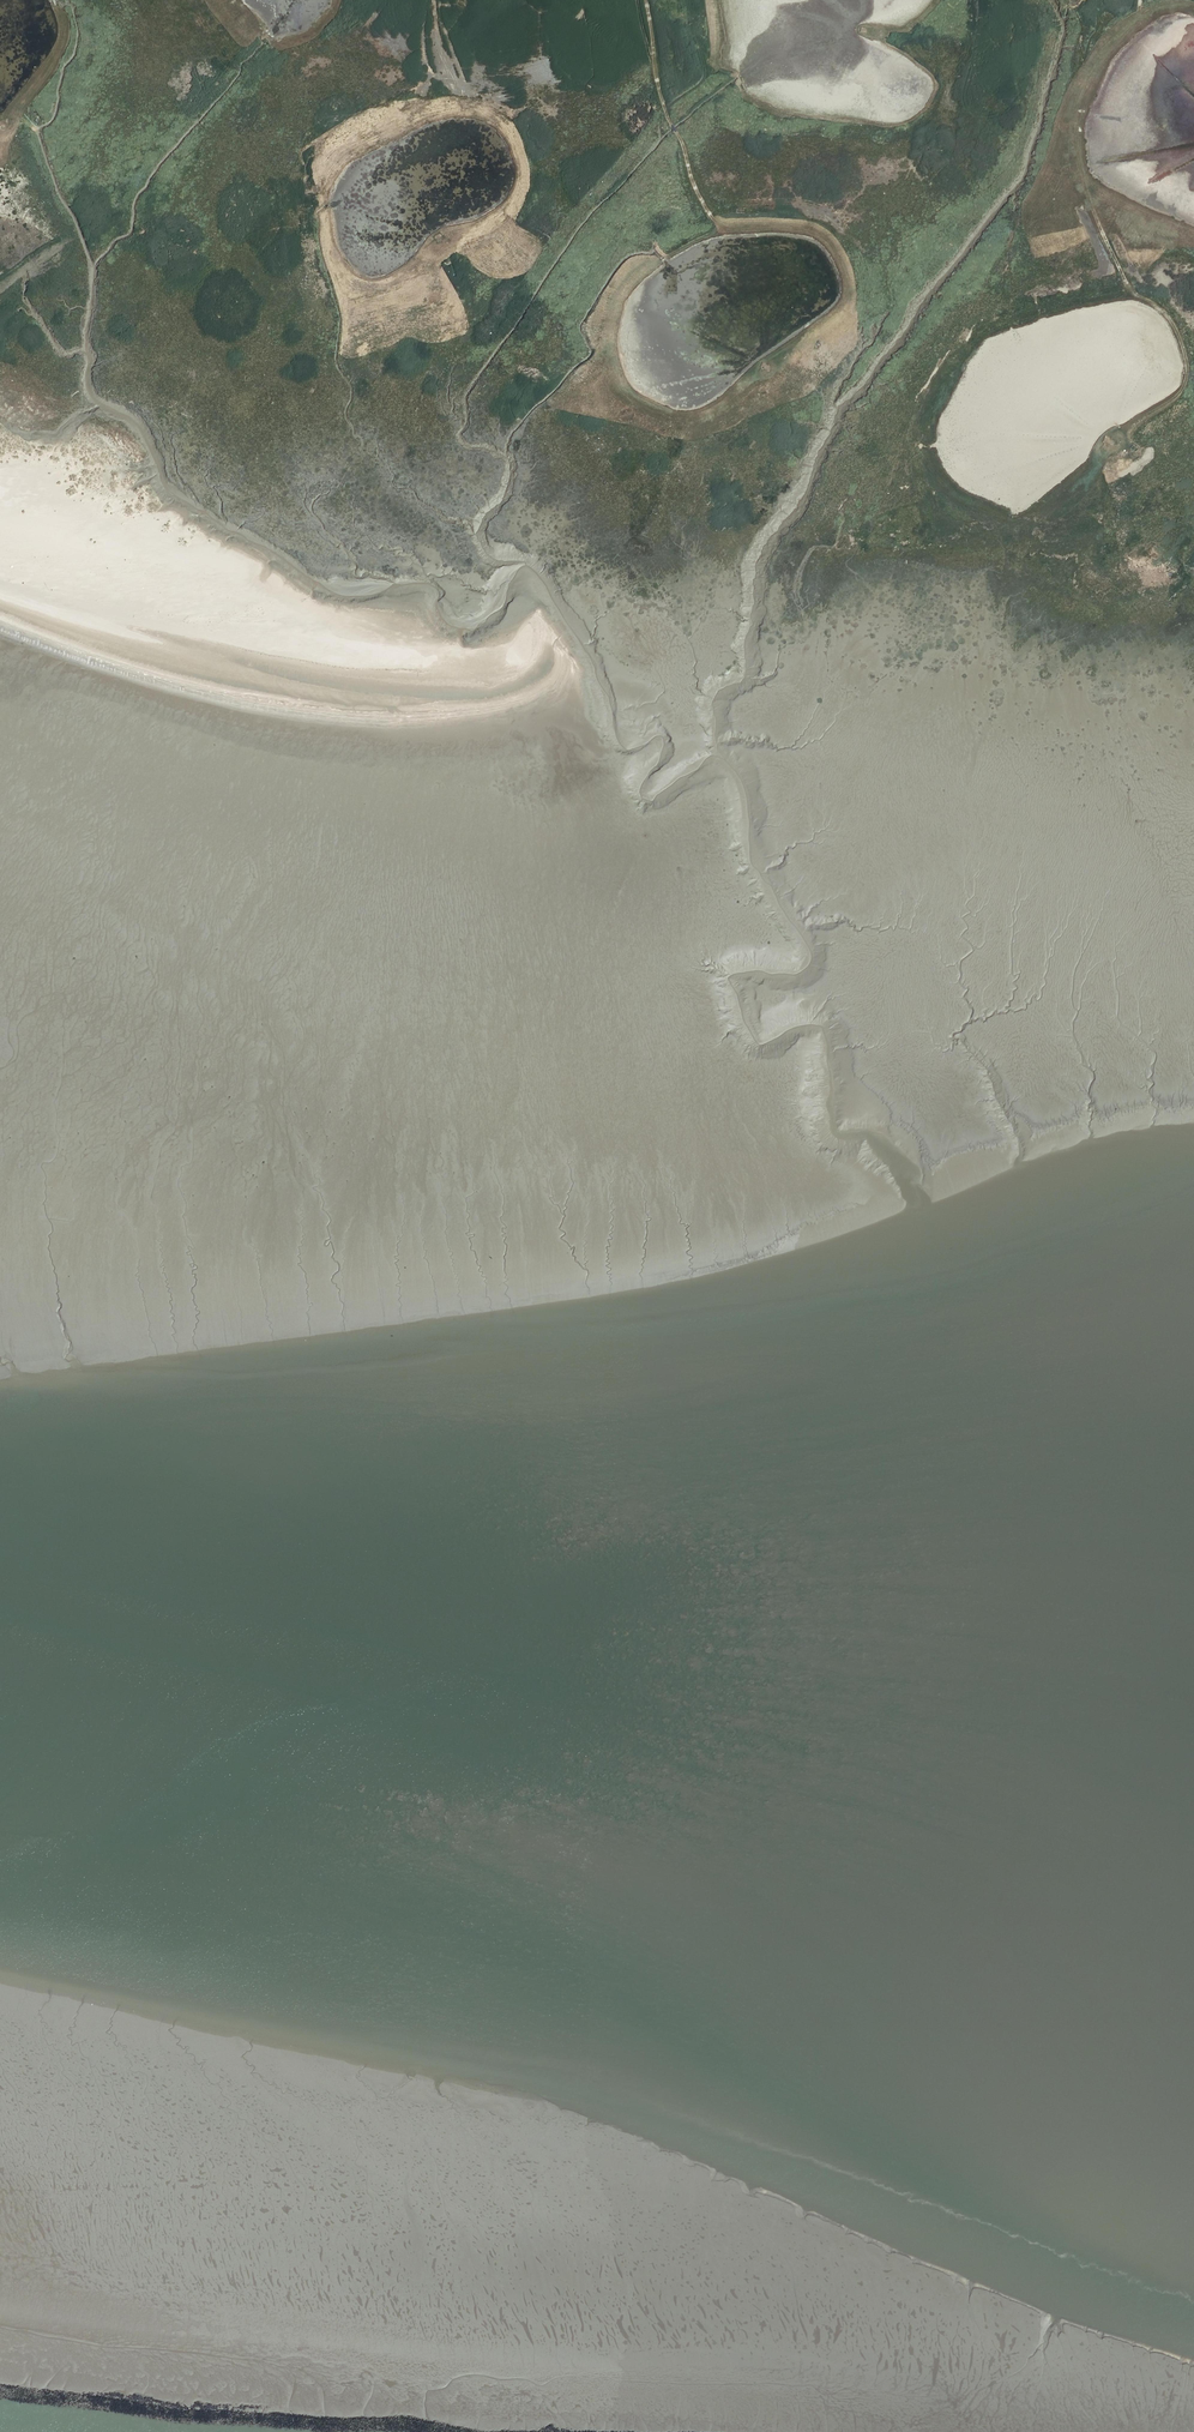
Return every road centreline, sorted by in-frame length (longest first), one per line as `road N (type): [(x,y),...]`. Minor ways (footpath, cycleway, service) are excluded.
road 1 (track): [(1085,99),(1126,36),(1173,9),(1193,12)]
road 2 (track): [(673,129),(647,0)]

